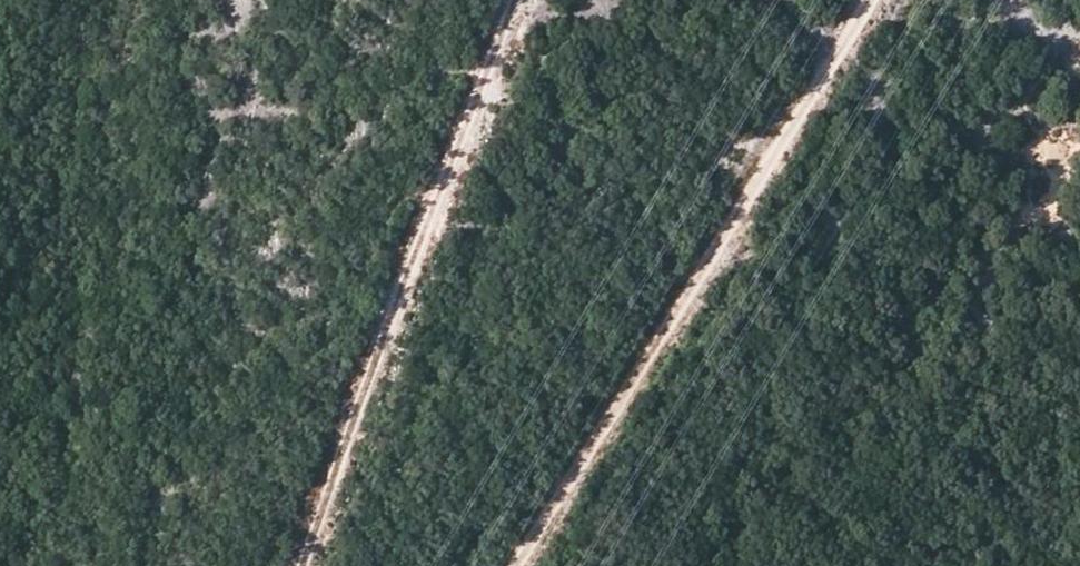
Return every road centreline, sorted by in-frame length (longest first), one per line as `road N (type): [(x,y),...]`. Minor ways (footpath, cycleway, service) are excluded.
road 1 (track): [(873,0),(516,565)]
road 2 (track): [(303,565),(516,0)]

